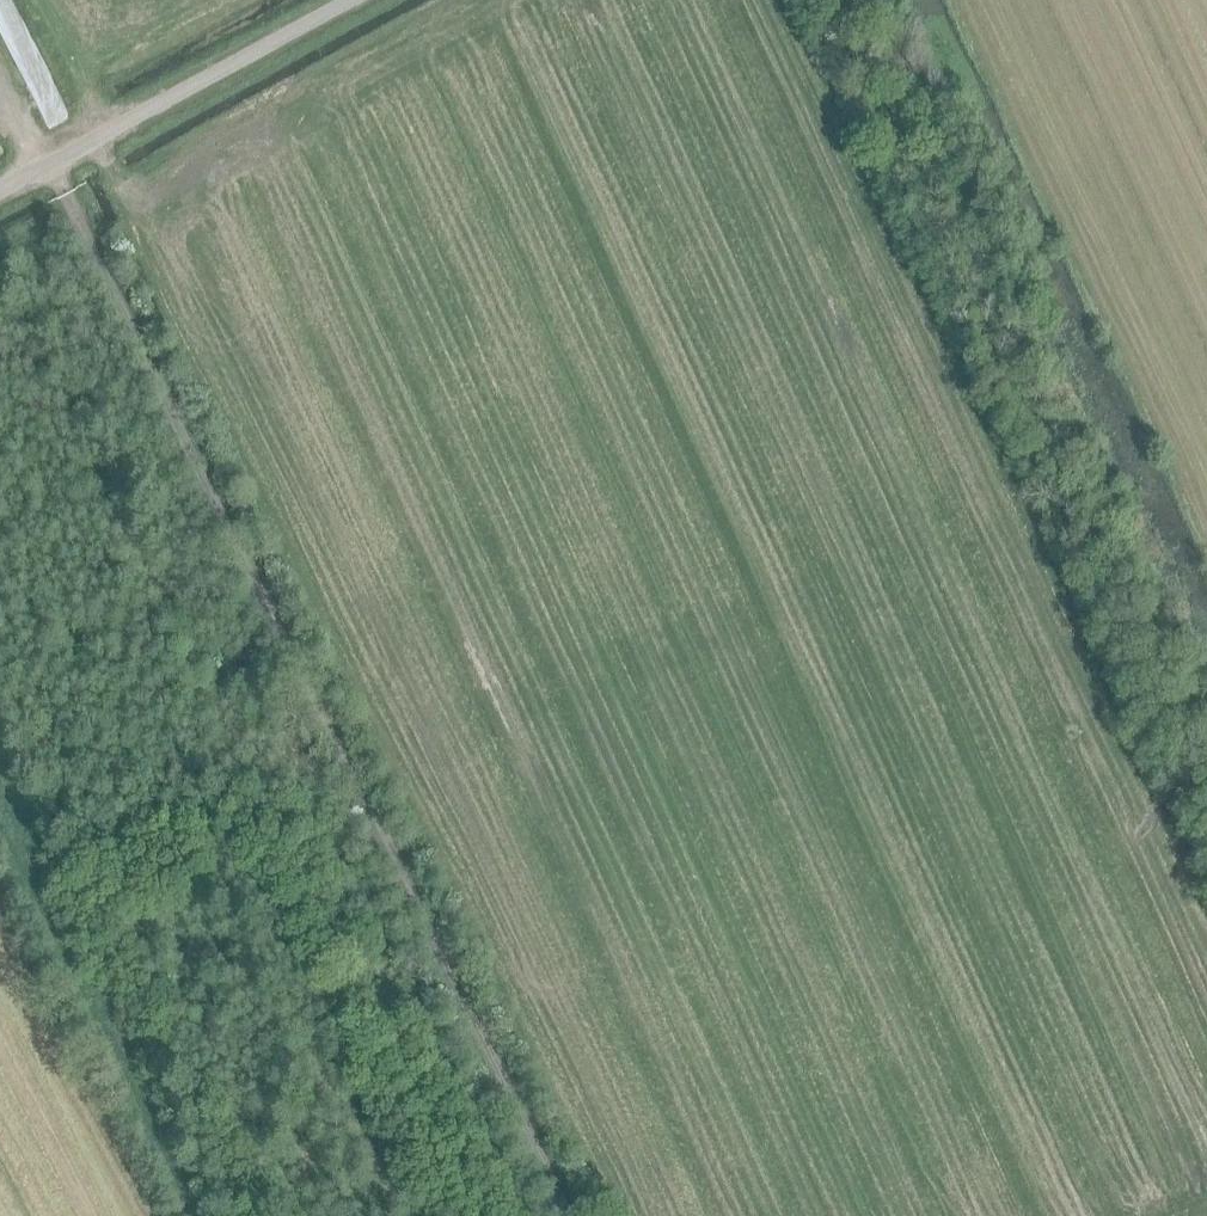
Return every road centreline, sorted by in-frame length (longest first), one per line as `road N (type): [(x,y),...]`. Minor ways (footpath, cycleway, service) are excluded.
road 1 (track): [(566,1215),(48,159)]
road 2 (unclassified): [(0,185),(342,0)]

